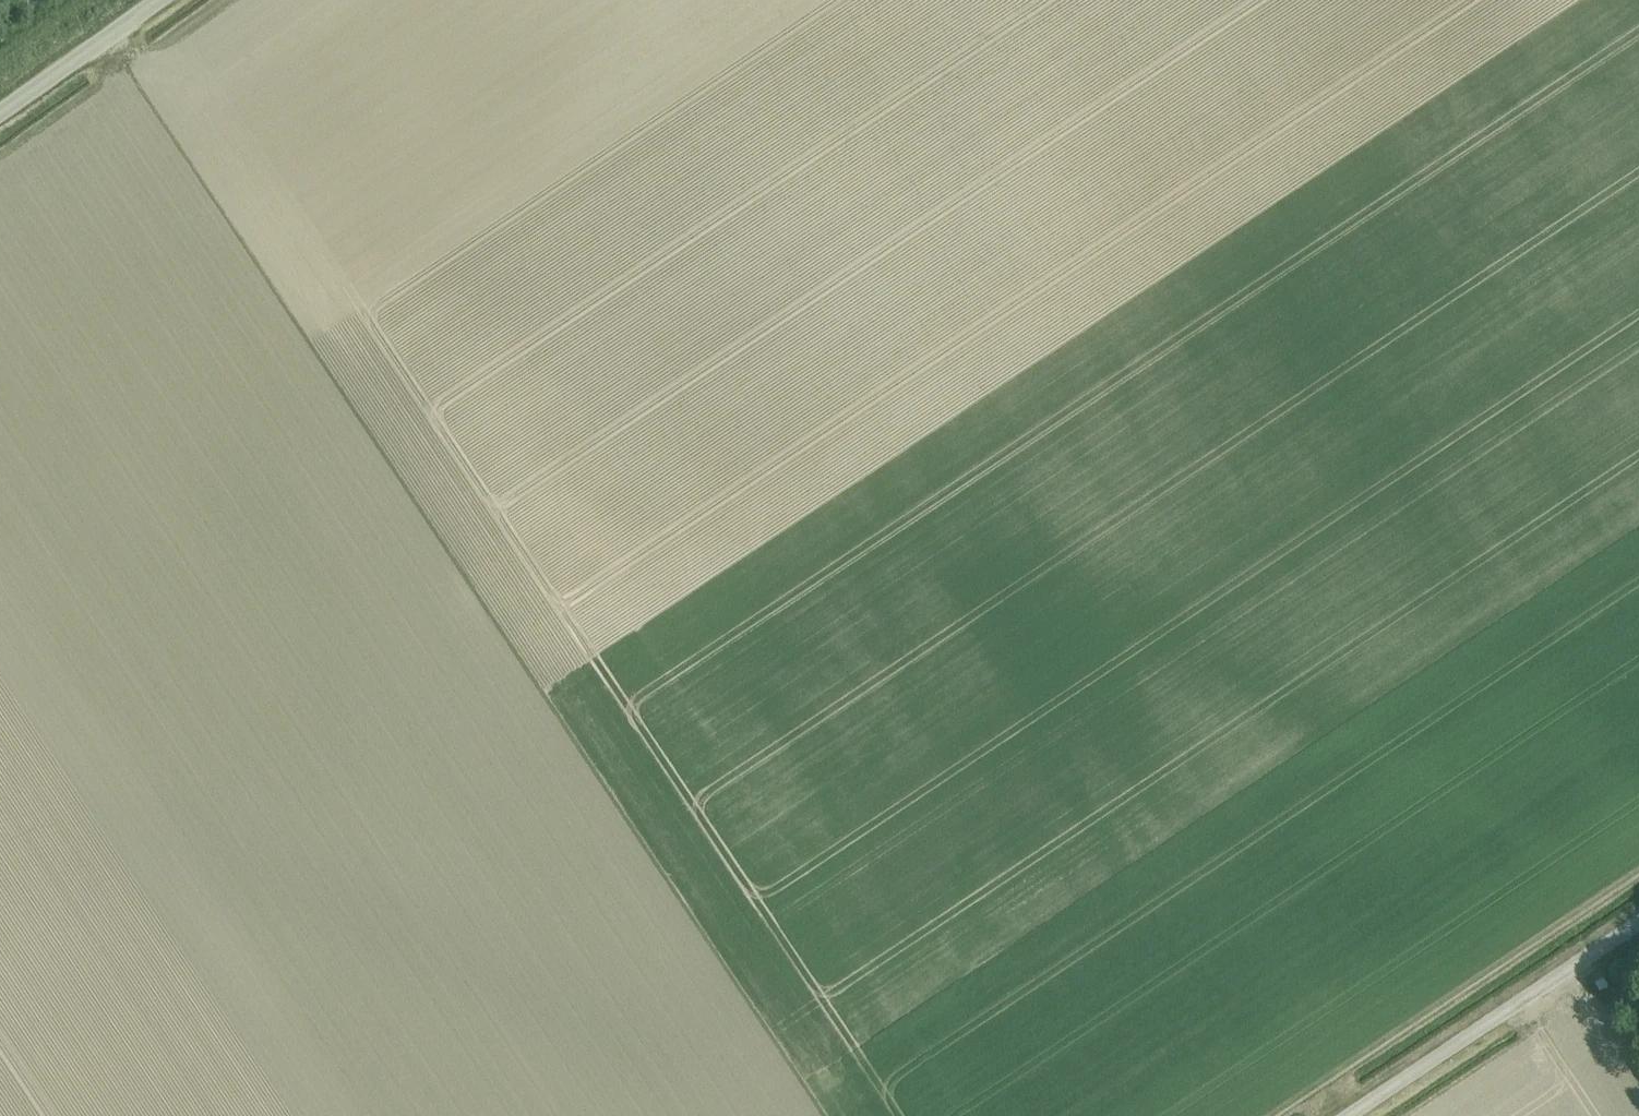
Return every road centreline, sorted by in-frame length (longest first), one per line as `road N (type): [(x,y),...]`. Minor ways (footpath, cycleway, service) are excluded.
road 1 (unclassified): [(1326,1115),(1638,904)]
road 2 (unclassified): [(145,0),(0,105)]

